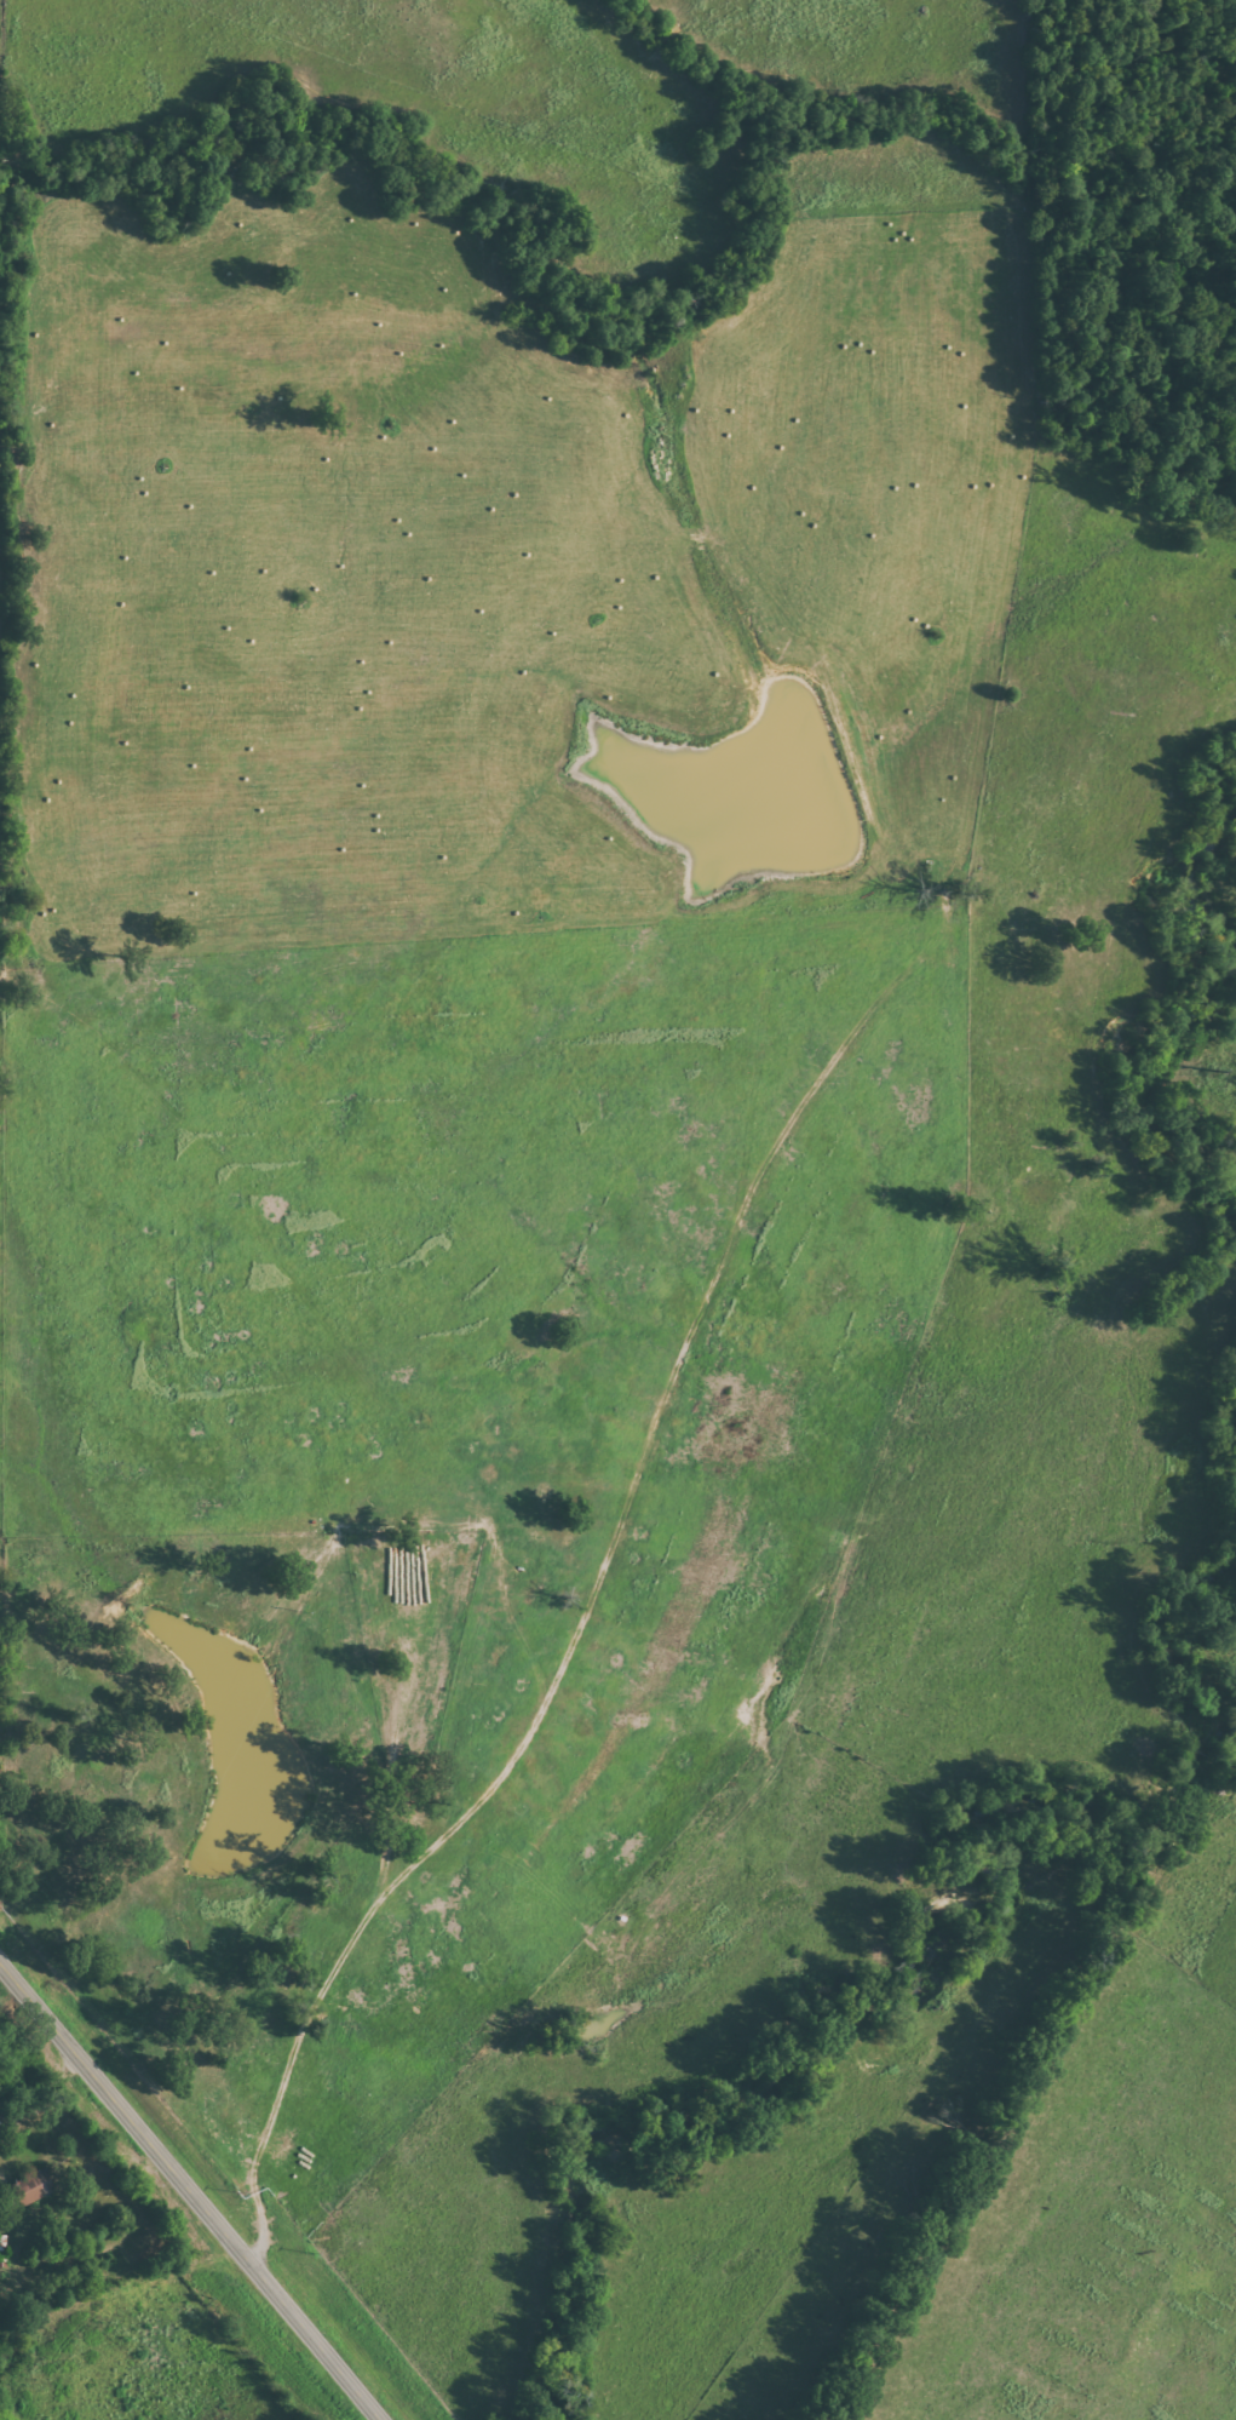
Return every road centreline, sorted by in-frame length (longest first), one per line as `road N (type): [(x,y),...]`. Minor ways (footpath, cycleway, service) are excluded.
road 1 (secondary): [(378,2419),(0,1963)]

